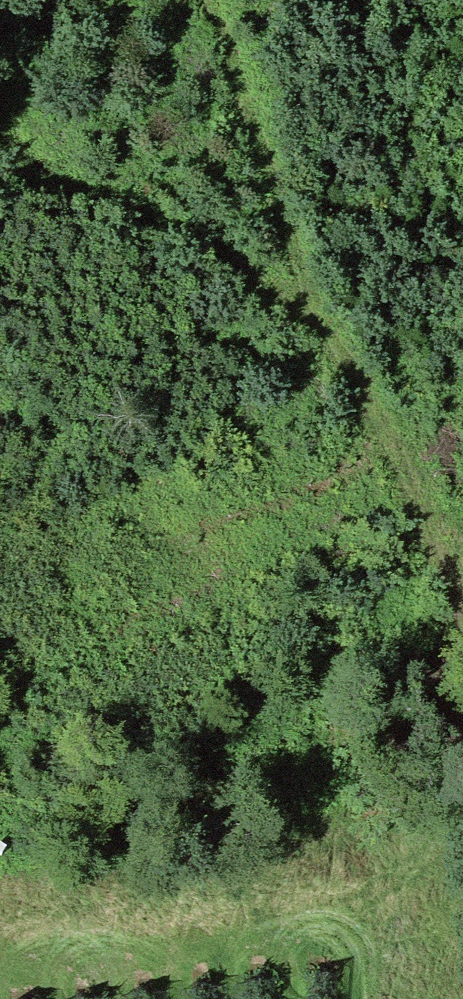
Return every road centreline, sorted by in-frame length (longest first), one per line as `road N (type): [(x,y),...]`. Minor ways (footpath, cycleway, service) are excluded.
road 1 (track): [(207,0),(301,261),(315,323),(405,421),(462,531)]
road 2 (track): [(0,886),(181,889),(462,850)]
road 3 (track): [(0,131),(35,162),(200,232),(315,323)]
road 4 (track): [(405,998),(401,859)]

